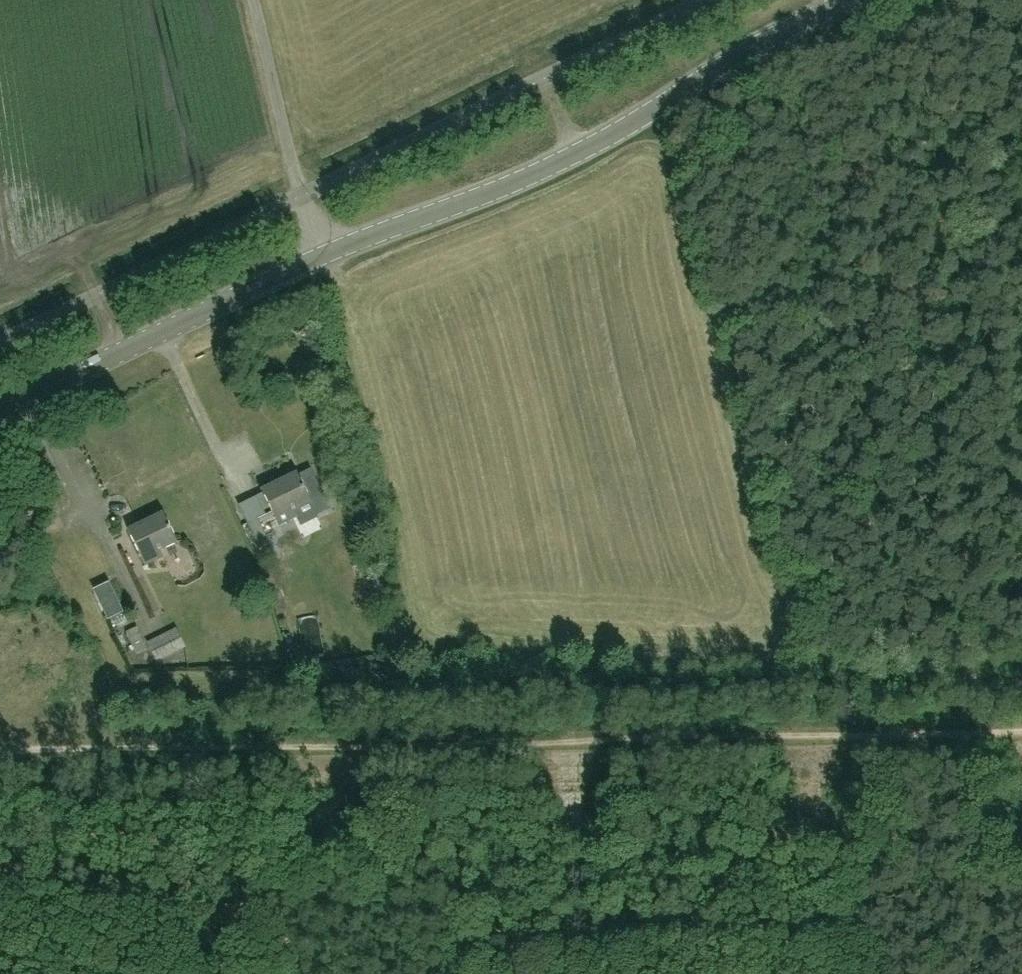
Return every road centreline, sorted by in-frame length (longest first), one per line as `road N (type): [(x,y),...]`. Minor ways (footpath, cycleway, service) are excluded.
road 1 (tertiary): [(0,411),(324,255),(544,169),(757,44),(849,0)]

